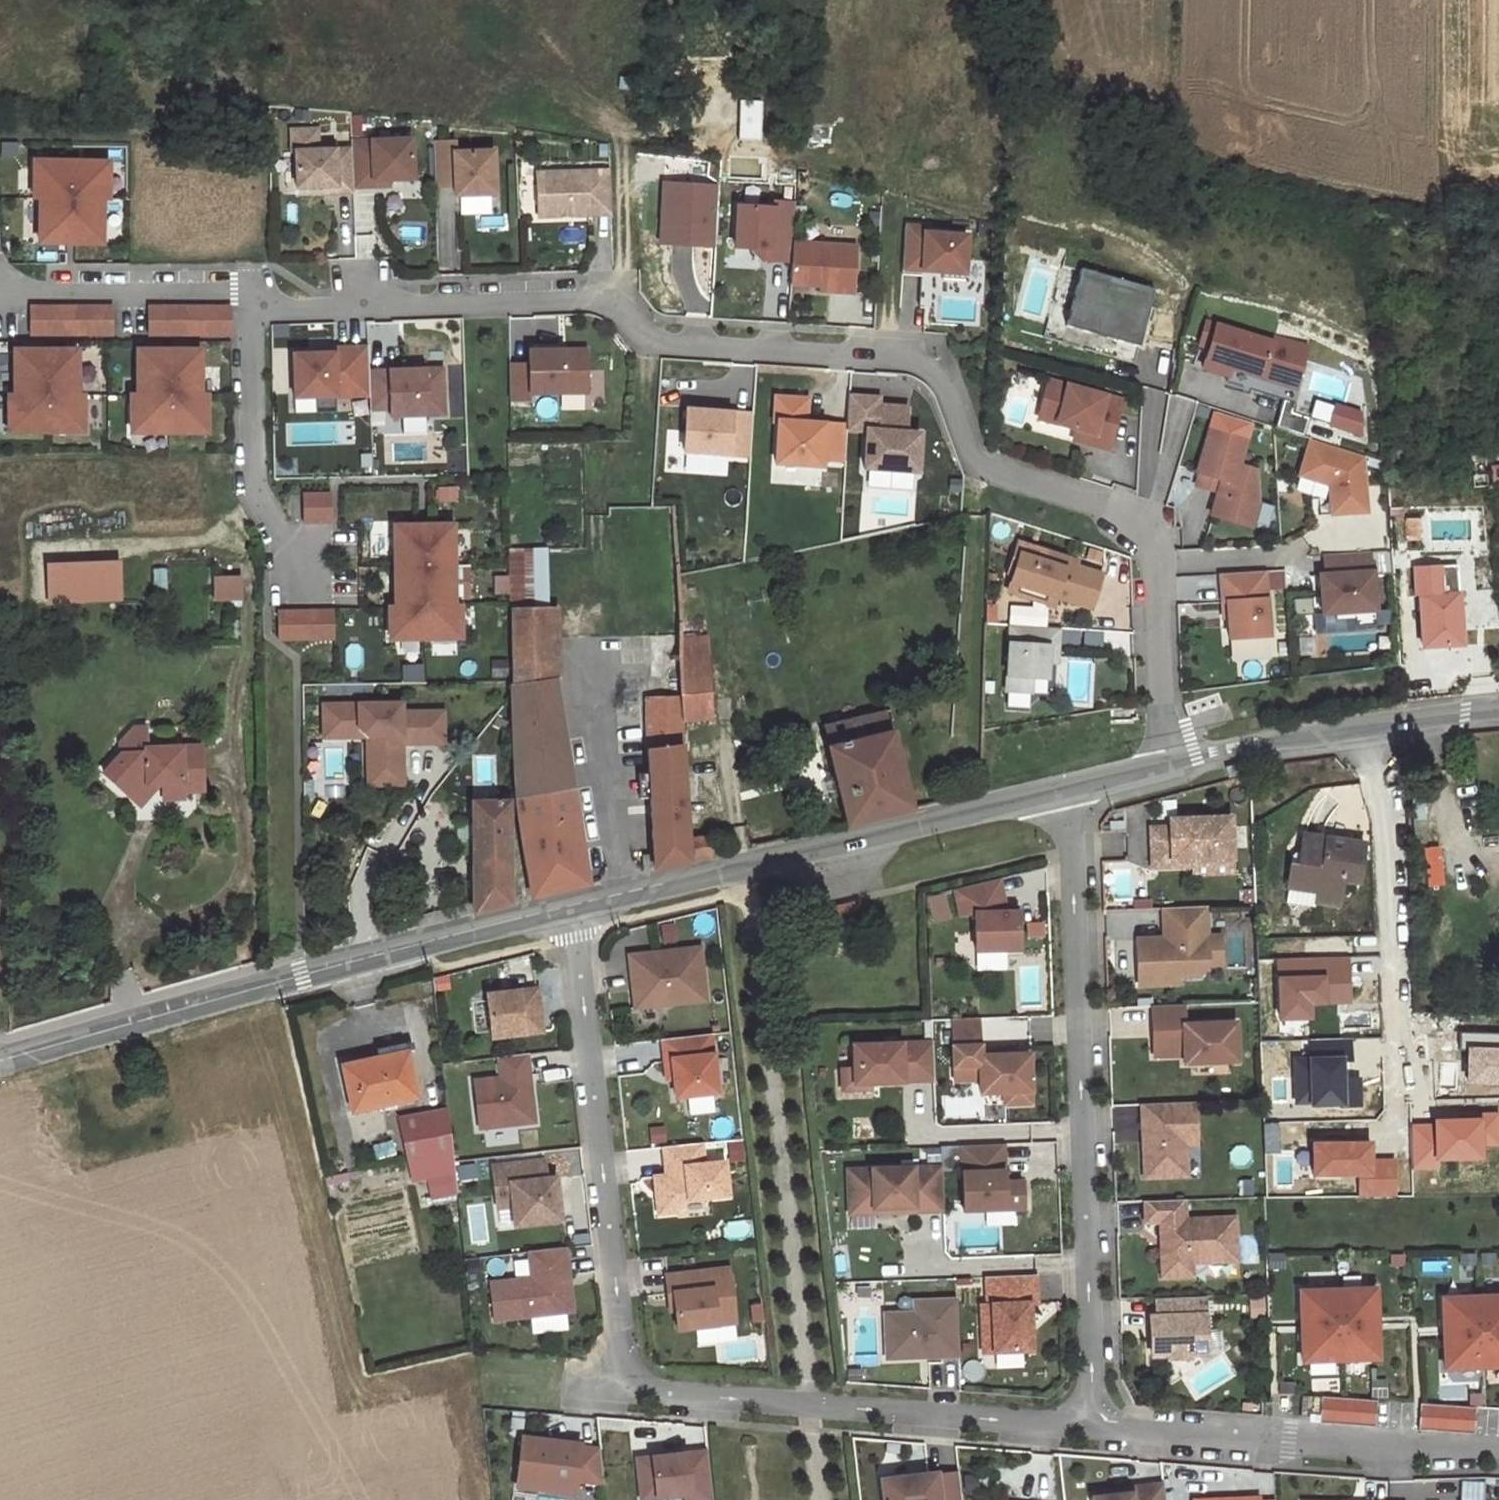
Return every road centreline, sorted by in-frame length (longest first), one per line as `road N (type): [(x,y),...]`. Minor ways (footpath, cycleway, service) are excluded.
road 1 (residential): [(252,314),(626,302),(661,337),(927,353),(987,463),(1150,512),(1167,764)]
road 2 (residential): [(568,906),(631,1386),(1094,1426)]
road 3 (residential): [(1094,1426),(1068,787)]
road 4 (tertiary): [(0,1055),(568,906)]
road 5 (tertiary): [(568,906),(1068,787)]
road 6 (residential): [(1094,1426),(1498,1455)]
road 7 (tertiary): [(1167,764),(1250,744),(1498,710)]
road 8 (residential): [(252,314),(252,483),(305,574)]
road 9 (residential): [(0,292),(252,292),(252,314)]

